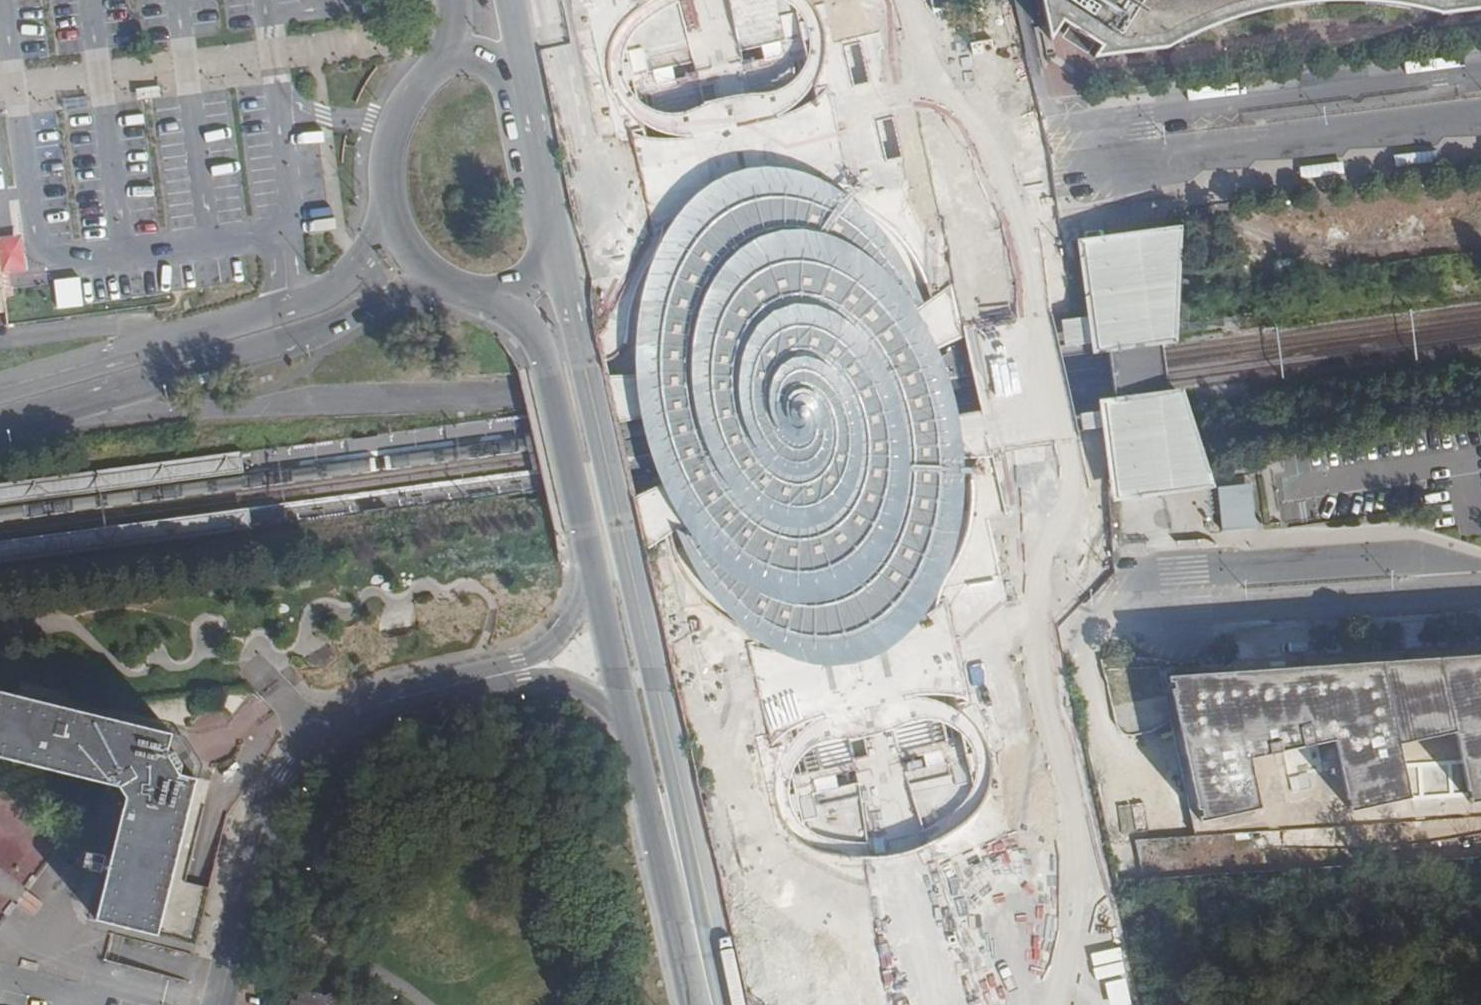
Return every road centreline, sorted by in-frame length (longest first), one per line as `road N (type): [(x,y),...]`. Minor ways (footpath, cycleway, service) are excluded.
road 1 (unknown): [(688,812),(773,881),(831,905),(869,911),(951,897),(985,877),(1029,814),(1049,721),(1044,560),(993,255)]
road 2 (primary): [(731,1004),(550,211)]
road 3 (unknown): [(941,144),(1480,82)]
road 4 (unknown): [(36,416),(342,406),(516,389)]
road 5 (tertiary): [(0,426),(296,339),(438,277)]
road 6 (tertiary): [(392,213),(360,260),(321,295),(0,390)]
road 7 (tertiary): [(221,1004),(267,822),(289,779),(348,723),(466,683)]
road 8 (unknown): [(1480,584),(1046,610)]
road 9 (unknown): [(1480,269),(1253,283),(1233,259),(1216,114)]
road 10 (primary): [(438,277),(537,340),(592,560)]
road 11 (unknown): [(855,0),(975,201),(993,255)]
road 12 (primary): [(629,723),(695,1004)]
road 13 (residential): [(592,560),(585,596),(566,627),(519,662),(466,683)]
road 14 (primary): [(466,683),(561,684),(629,723)]
road 15 (primary): [(438,277),(506,289),(531,283),(542,267),(550,211)]
road 16 (primary): [(592,560),(629,723)]
road 17 (primary): [(427,80),(393,139),(392,213)]
road 18 (primary): [(534,114),(505,77),(481,65),(427,80)]

